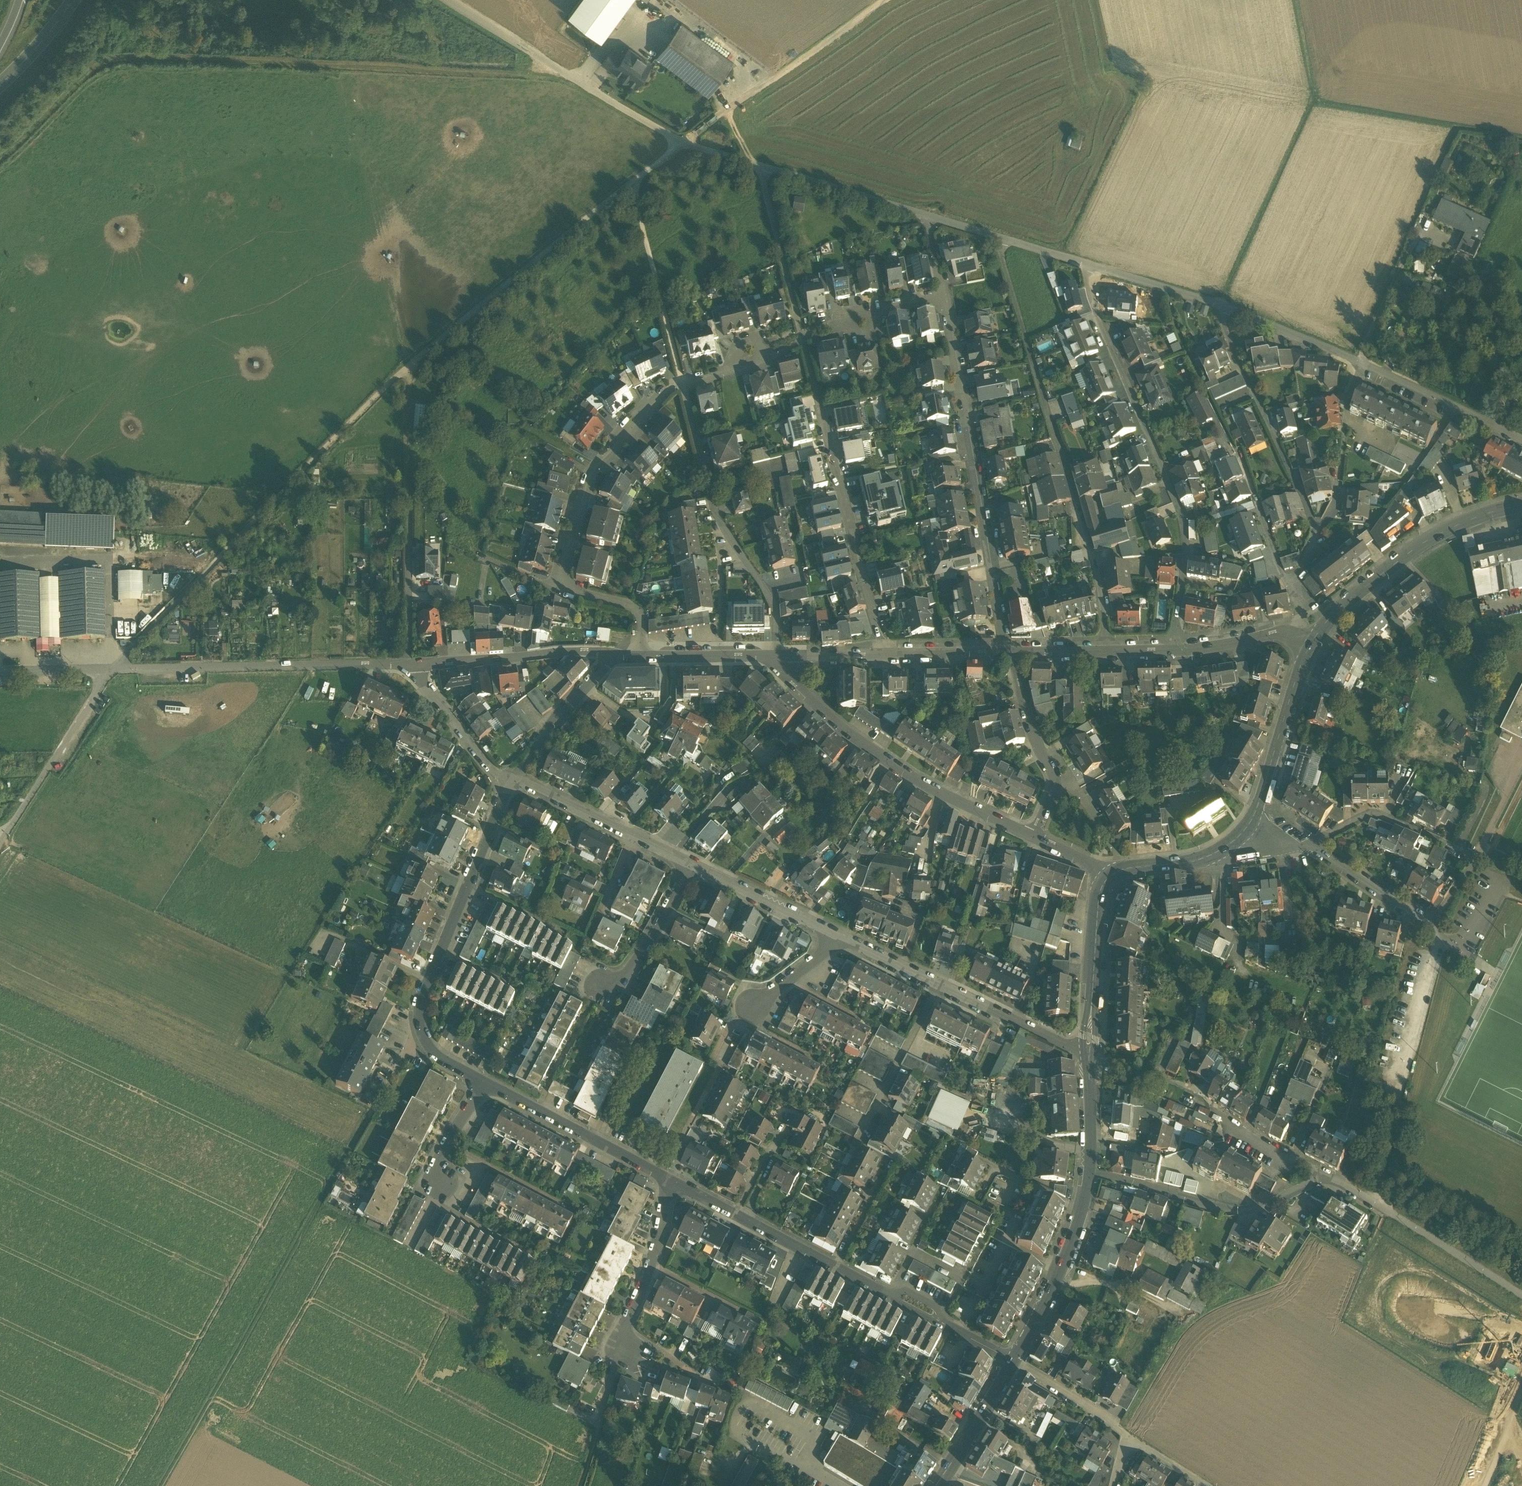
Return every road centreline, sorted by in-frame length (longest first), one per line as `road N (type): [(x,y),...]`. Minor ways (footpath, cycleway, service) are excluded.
road 1 (track): [(112,671),(408,366),(682,141),(881,0)]
road 2 (residential): [(882,654),(757,165)]
road 3 (track): [(164,1485),(374,1109)]
road 4 (residential): [(1106,651),(1098,571),(1003,257),(1005,239)]
road 5 (residential): [(1178,650),(1182,519),(1089,293),(1087,264)]
road 6 (residential): [(669,1180),(1012,1362)]
road 7 (residential): [(639,655),(642,620),(631,608),(558,588),(589,481),(670,389),(683,385)]
road 8 (residential): [(510,784),(420,1018),(442,1063),(481,1080)]
road 9 (residential): [(1313,845),(1430,928),(1472,867),(1468,853),(1371,814)]
road 10 (residential): [(775,656),(790,681),(867,746),(930,788),(1032,835)]
road 11 (residential): [(112,671),(414,665)]
road 12 (residential): [(775,656),(774,604),(721,518),(683,385)]
road 13 (residential): [(836,935),(1089,1055)]
road 14 (residential): [(1089,1172),(1232,1211),(1254,1212),(1321,1175)]
road 15 (residential): [(1321,1175),(1521,1296)]
road 16 (residential): [(1009,652),(967,426)]
road 17 (tertiary): [(1329,619),(1433,537),(1521,504)]
road 18 (residential): [(481,1080),(669,1180)]
road 19 (residential): [(568,75),(682,141),(757,165)]
road 20 (track): [(0,844),(112,671)]
road 21 (tertiary): [(1012,1362),(1051,1290),(1089,1172)]
road 22 (residential): [(414,665),(562,651),(615,657)]
road 23 (residential): [(1329,619),(1314,617),(1279,568),(1238,453)]
road 24 (residential): [(510,784),(688,863)]
road 25 (tertiary): [(1247,826),(1312,643)]
road 26 (residential): [(1009,652),(1051,780),(1032,835)]
road 27 (residential): [(757,165),(930,217)]
road 28 (residential): [(1360,363),(1521,442)]
road 29 (tertiary): [(1089,1055),(1097,902),(1106,880)]
road 30 (residential): [(615,657),(555,718),(510,784)]
road 31 (residential): [(688,863),(836,935)]
road 32 (tertiary): [(1106,880),(1135,866),(1197,860),(1247,826)]
road 33 (residential): [(510,784),(491,771),(414,665)]
road 34 (residential): [(688,863),(655,931),(606,987)]
road 35 (residential): [(1087,264),(1227,309)]
road 36 (residential): [(669,1180),(656,1250),(628,1319)]
road 37 (residential): [(1227,309),(1360,363)]
road 38 (tertiary): [(938,1485),(1012,1362)]
road 39 (unclassified): [(446,0),(568,75)]
road 40 (residential): [(1012,1362),(1128,1438)]
road 41 (residential): [(1178,650),(1286,633),(1312,643)]
road 42 (residential): [(639,655),(775,656)]
road 43 (residential): [(967,426),(943,298)]
road 44 (residential): [(882,654),(1009,652)]
road 45 (residential): [(1089,1055),(1202,1095)]

